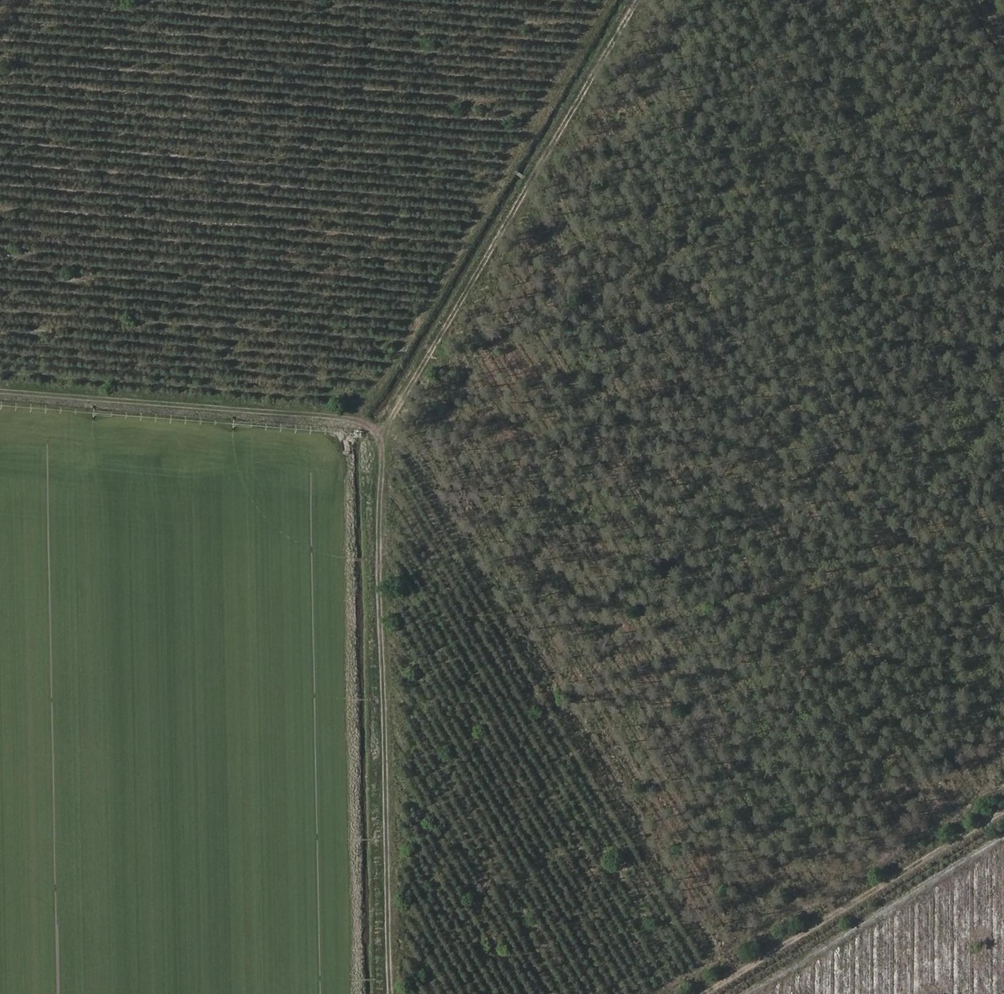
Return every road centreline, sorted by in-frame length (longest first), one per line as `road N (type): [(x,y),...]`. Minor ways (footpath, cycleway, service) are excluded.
road 1 (track): [(393,993),(388,419),(400,410)]
road 2 (track): [(633,0),(400,410)]
road 3 (track): [(1003,816),(710,993)]

